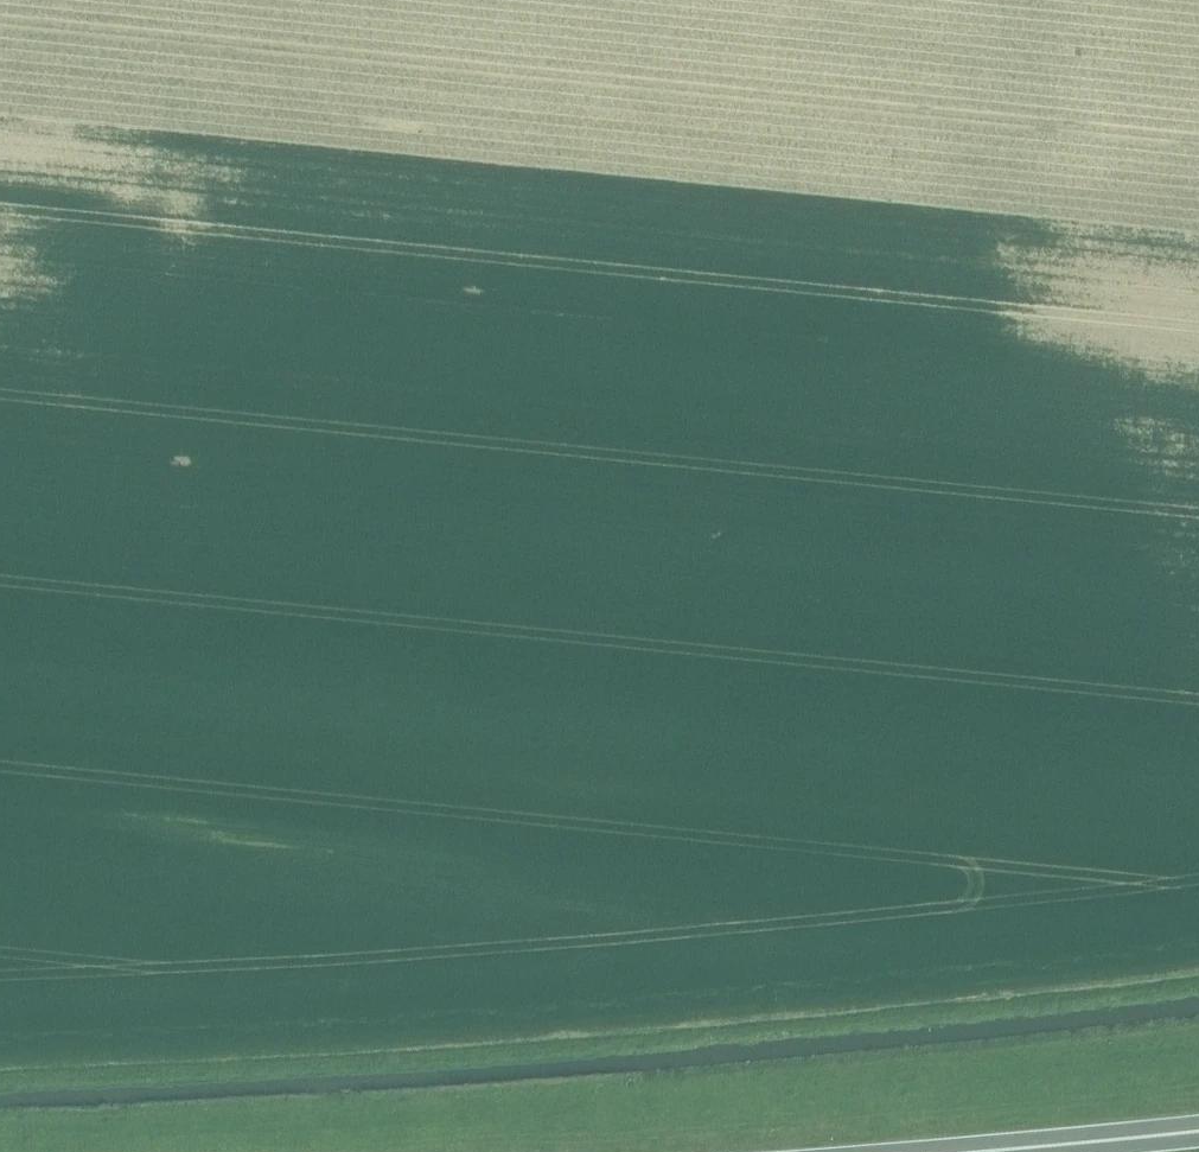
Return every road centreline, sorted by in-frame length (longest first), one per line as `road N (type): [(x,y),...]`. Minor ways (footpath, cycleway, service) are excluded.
road 1 (trunk): [(1198,1130),(976,1151)]

